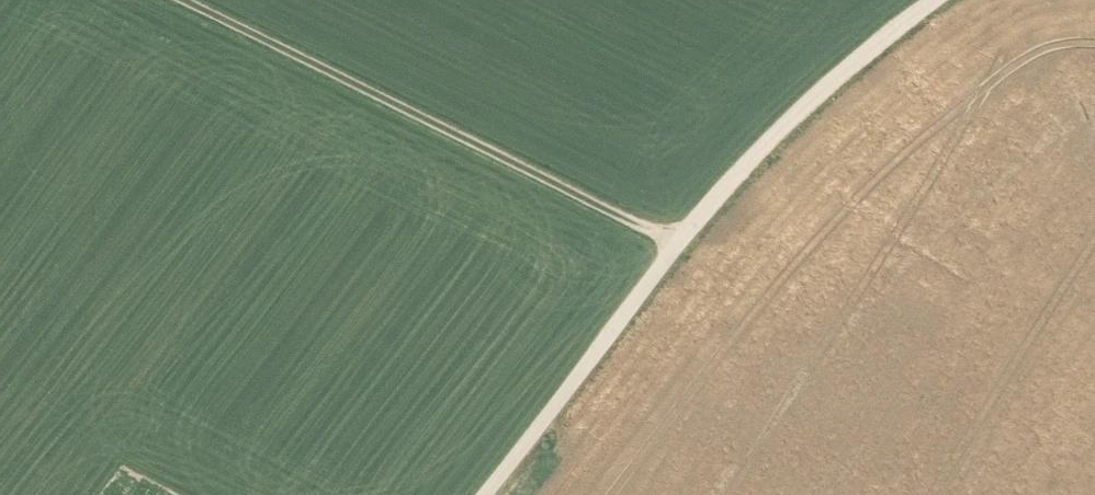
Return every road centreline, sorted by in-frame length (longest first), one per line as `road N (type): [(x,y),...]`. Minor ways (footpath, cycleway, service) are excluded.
road 1 (track): [(180,0),(679,243)]
road 2 (track): [(679,243),(789,124),(935,0)]
road 3 (track): [(485,494),(679,243)]

